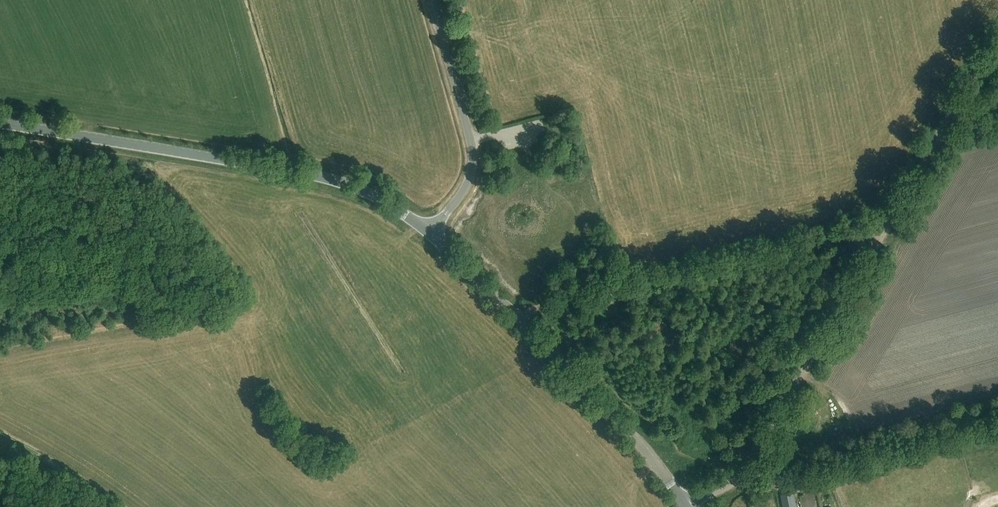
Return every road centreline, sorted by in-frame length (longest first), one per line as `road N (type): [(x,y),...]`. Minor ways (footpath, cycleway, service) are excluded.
road 1 (unclassified): [(687,506),(734,479),(763,438),(997,36)]
road 2 (tertiary): [(431,233),(365,192),(316,176),(0,122)]
road 3 (tertiary): [(687,506),(639,442),(431,233)]
road 4 (unclassified): [(431,233),(460,197),(473,162),(431,0)]
road 5 (track): [(118,506),(0,435)]

